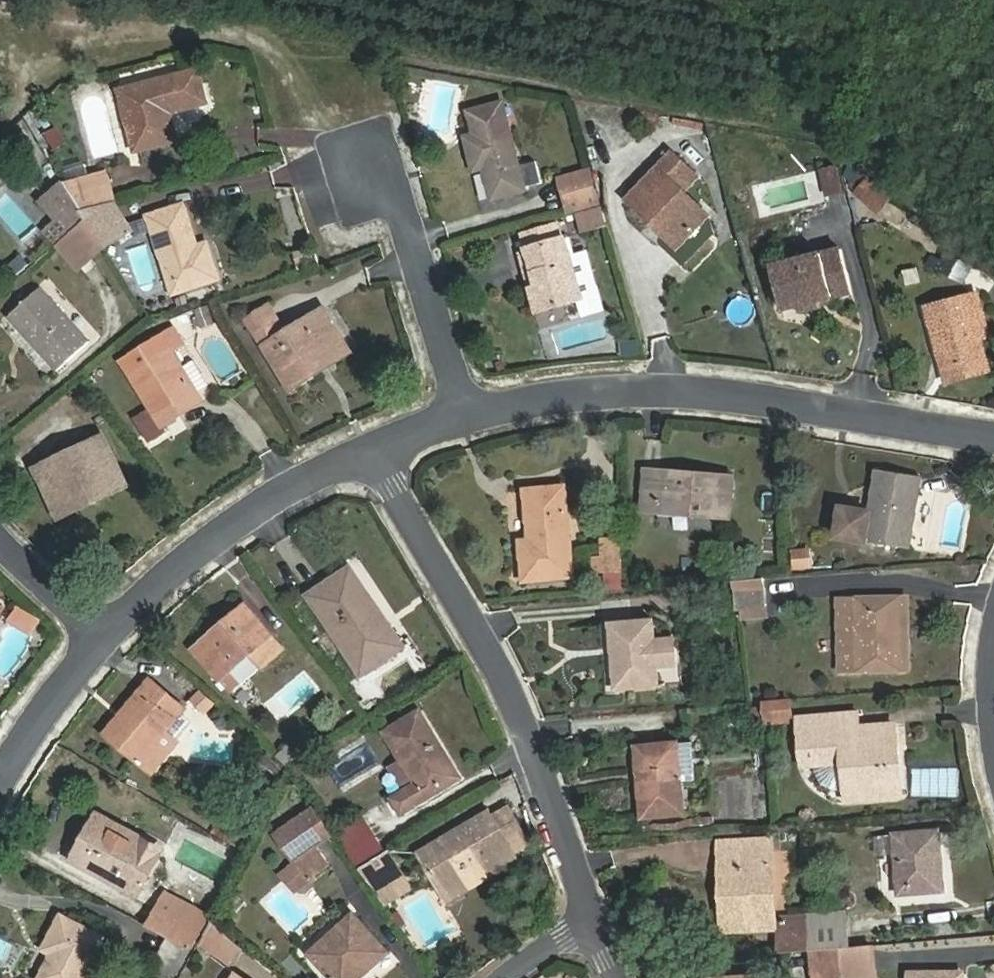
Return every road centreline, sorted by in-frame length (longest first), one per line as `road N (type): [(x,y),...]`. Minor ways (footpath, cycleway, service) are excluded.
road 1 (residential): [(463,414),(545,397),(668,387),(993,443)]
road 2 (residential): [(364,450),(462,607),(539,760),(593,924)]
road 3 (track): [(362,165),(241,35),(79,0)]
road 4 (residential): [(114,631),(190,561),(296,484),(364,450)]
road 5 (residential): [(463,414),(390,187),(362,165)]
road 6 (residential): [(0,790),(41,718),(114,631)]
road 7 (residential): [(114,631),(0,543)]

